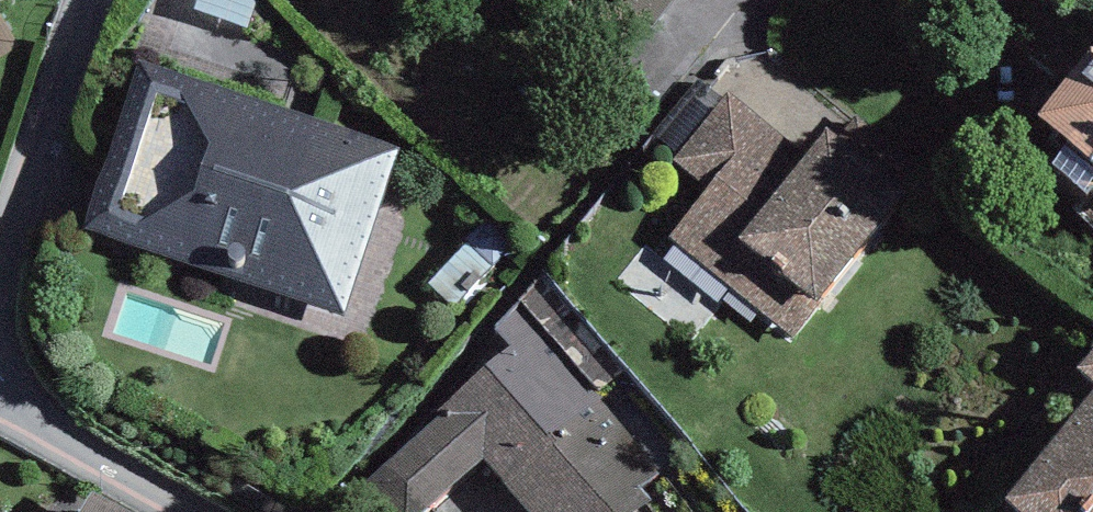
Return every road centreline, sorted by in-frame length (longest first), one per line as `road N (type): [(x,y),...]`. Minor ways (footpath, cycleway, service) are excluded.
road 1 (residential): [(91,0),(0,250)]
road 2 (residential): [(0,413),(165,511)]

